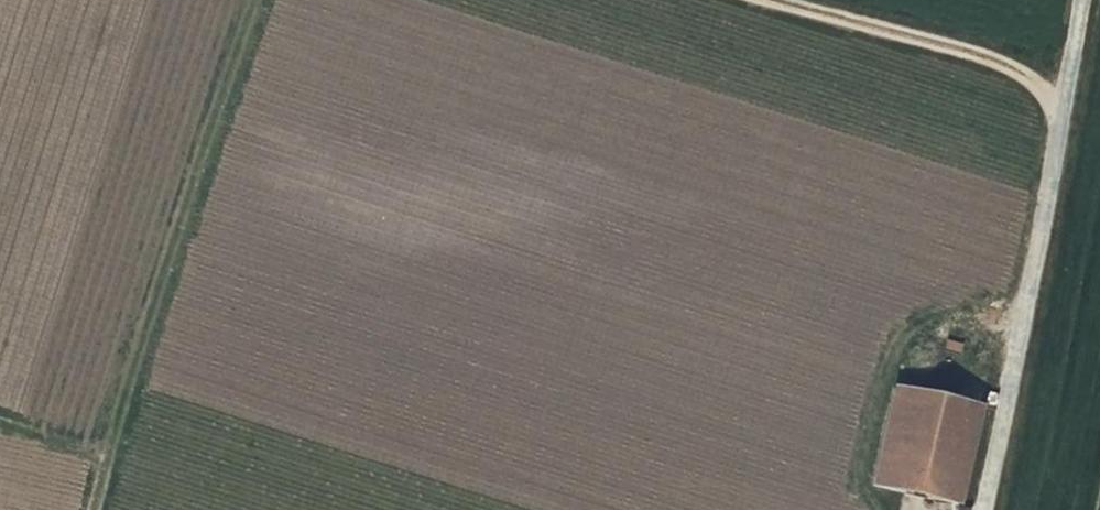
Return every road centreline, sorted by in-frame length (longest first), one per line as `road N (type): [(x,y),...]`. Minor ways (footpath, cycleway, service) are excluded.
road 1 (track): [(240,0),(90,509)]
road 2 (track): [(1075,0),(972,509)]
road 3 (track): [(1057,97),(1001,57),(791,0)]

